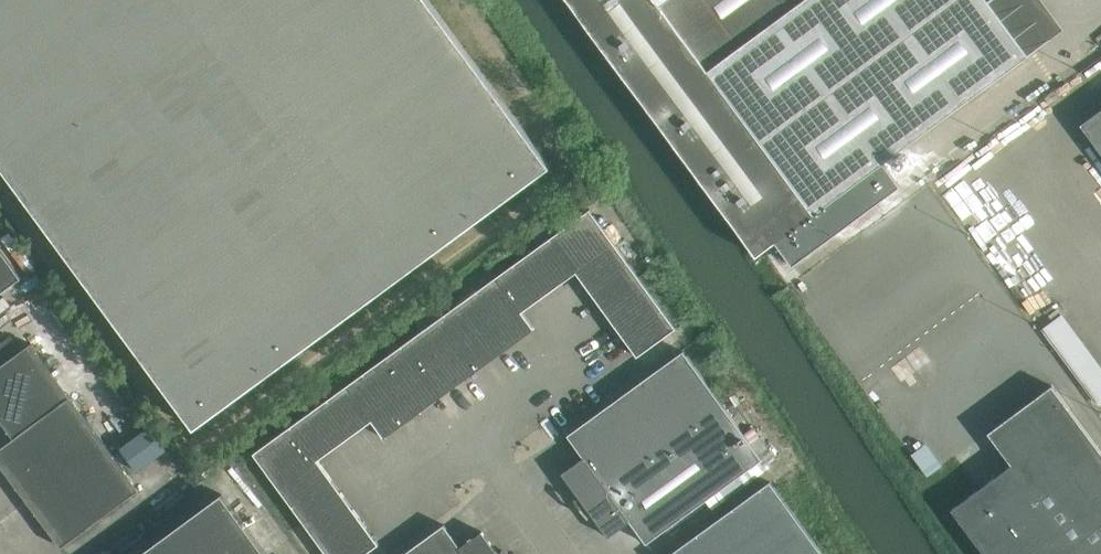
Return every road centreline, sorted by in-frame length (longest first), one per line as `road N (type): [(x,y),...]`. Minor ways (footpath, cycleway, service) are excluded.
road 1 (unclassified): [(564,553),(477,432)]
road 2 (unclassified): [(477,432),(582,357)]

